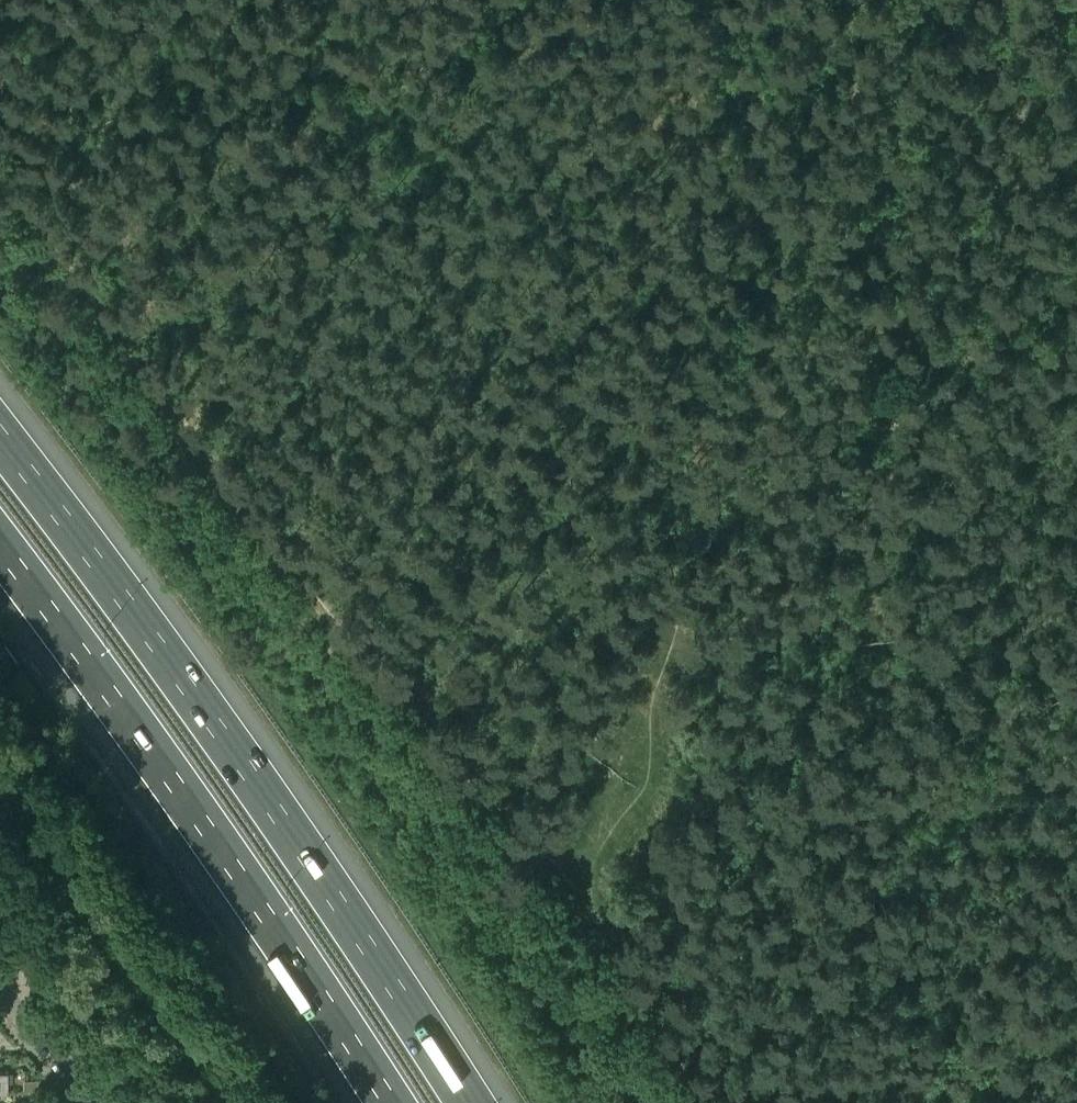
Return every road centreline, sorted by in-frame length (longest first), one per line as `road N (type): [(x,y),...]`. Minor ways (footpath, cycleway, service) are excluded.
road 1 (motorway): [(475,1102),(151,625),(0,432)]
road 2 (motorway): [(0,555),(385,1102)]
road 3 (residential): [(97,1102),(0,994)]

